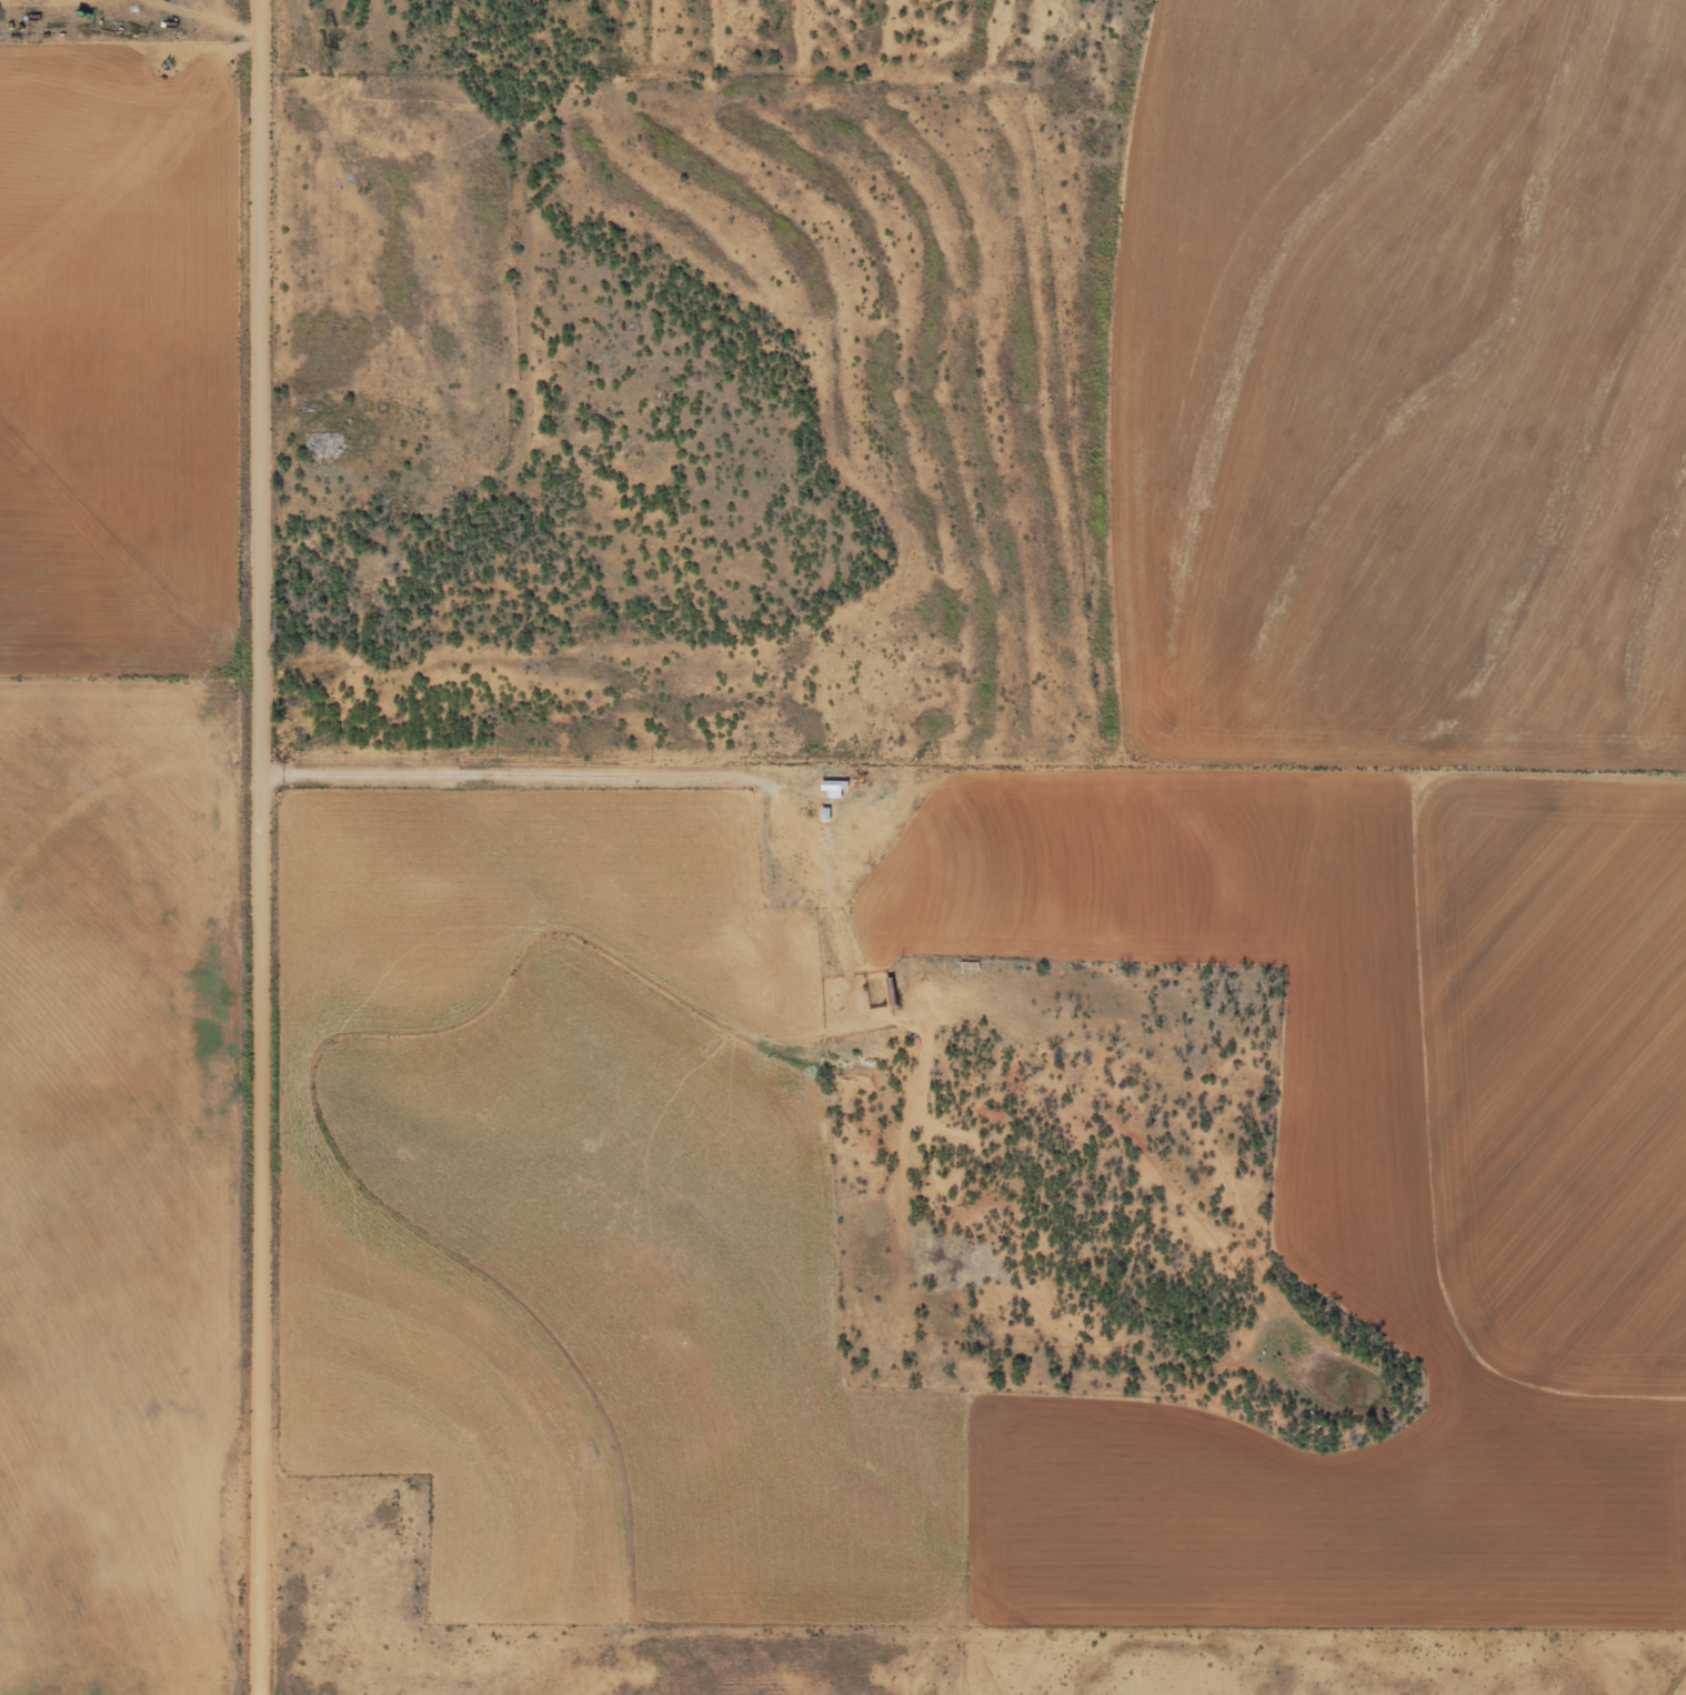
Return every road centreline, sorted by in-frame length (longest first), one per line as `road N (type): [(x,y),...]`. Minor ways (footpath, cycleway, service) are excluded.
road 1 (residential): [(263,1694),(261,0)]
road 2 (residential): [(262,788),(770,782)]

